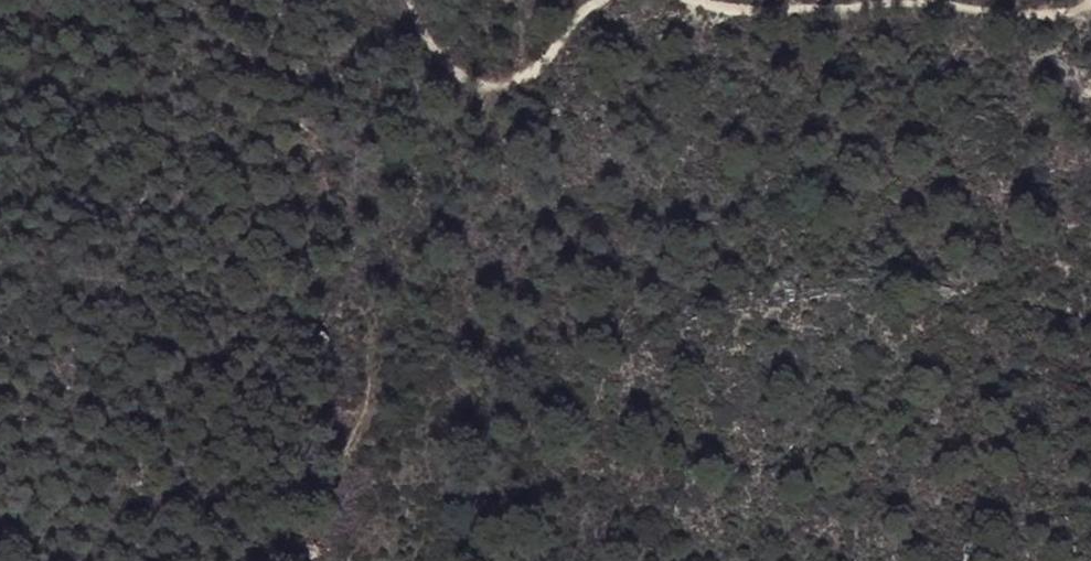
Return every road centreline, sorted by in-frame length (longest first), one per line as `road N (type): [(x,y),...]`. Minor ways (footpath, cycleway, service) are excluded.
road 1 (track): [(696,0),(720,13),(916,0),(1042,19),(1090,0)]
road 2 (track): [(476,88),(505,86),(533,67),(596,0)]

